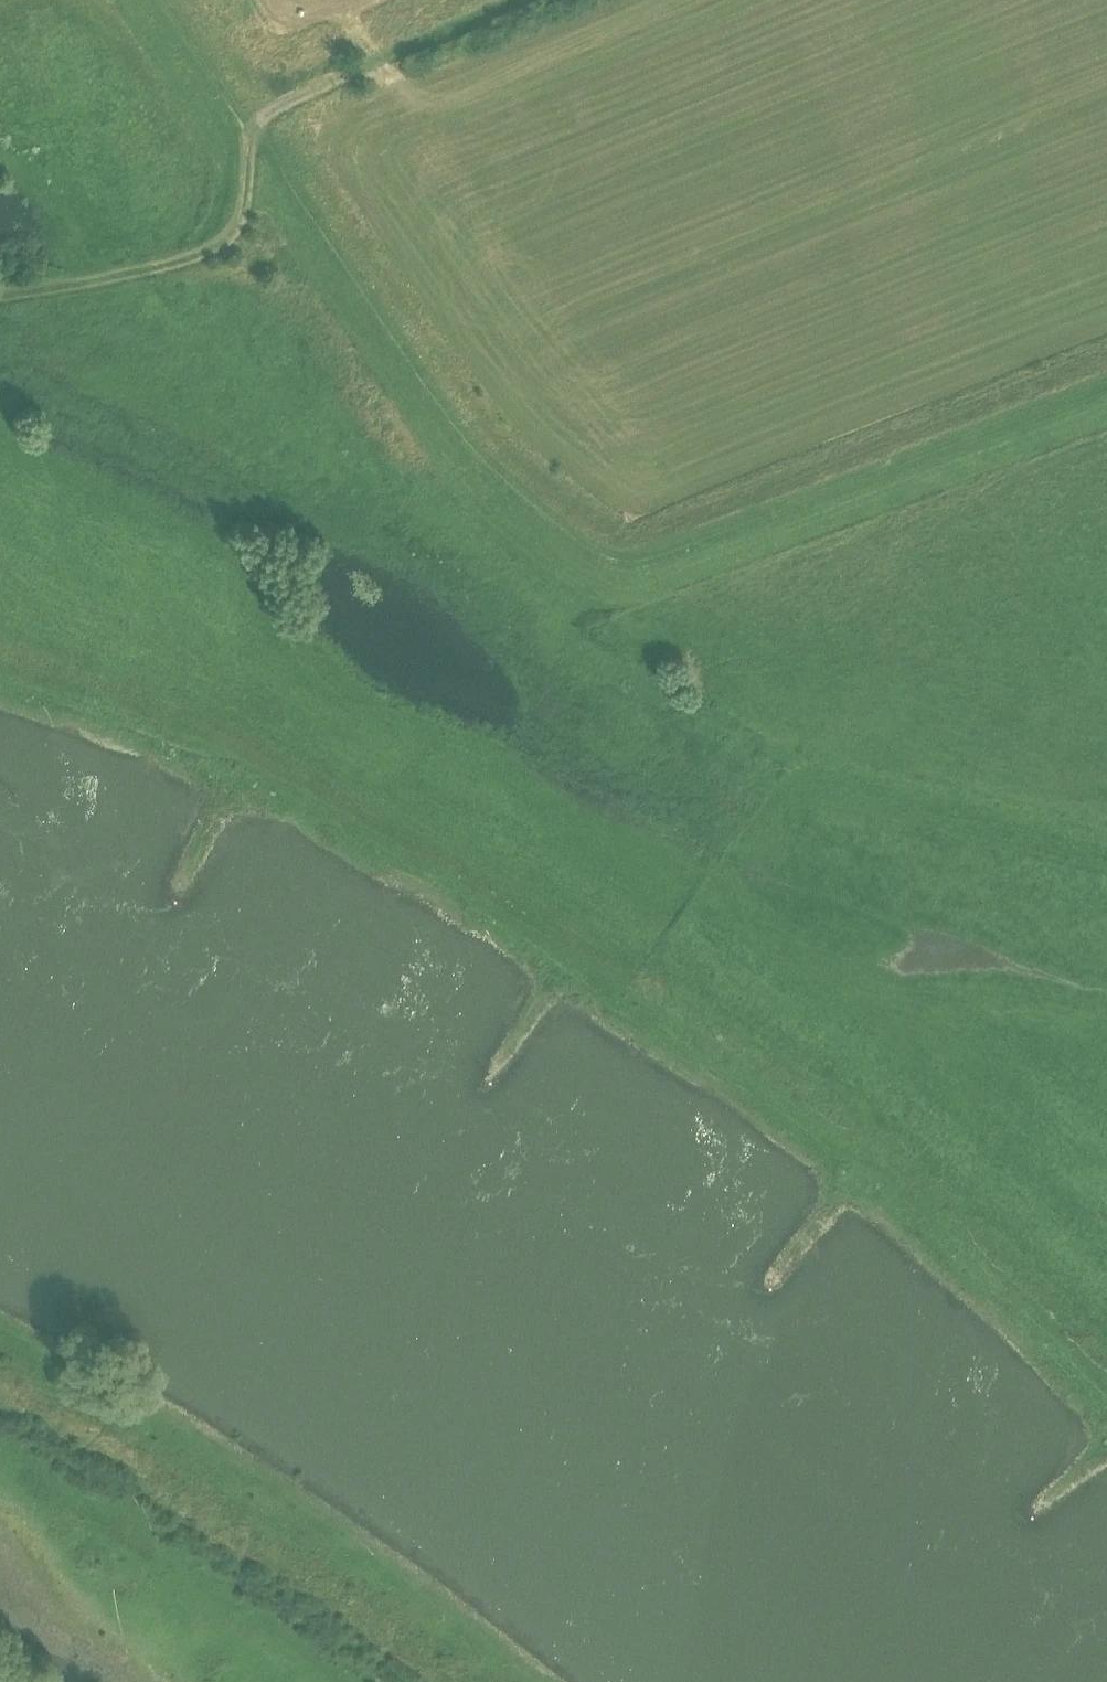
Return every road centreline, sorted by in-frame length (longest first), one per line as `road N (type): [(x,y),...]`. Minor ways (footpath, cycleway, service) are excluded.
road 1 (track): [(0,290),(173,267),(218,251),(240,229),(252,143),(270,113),(517,0)]

